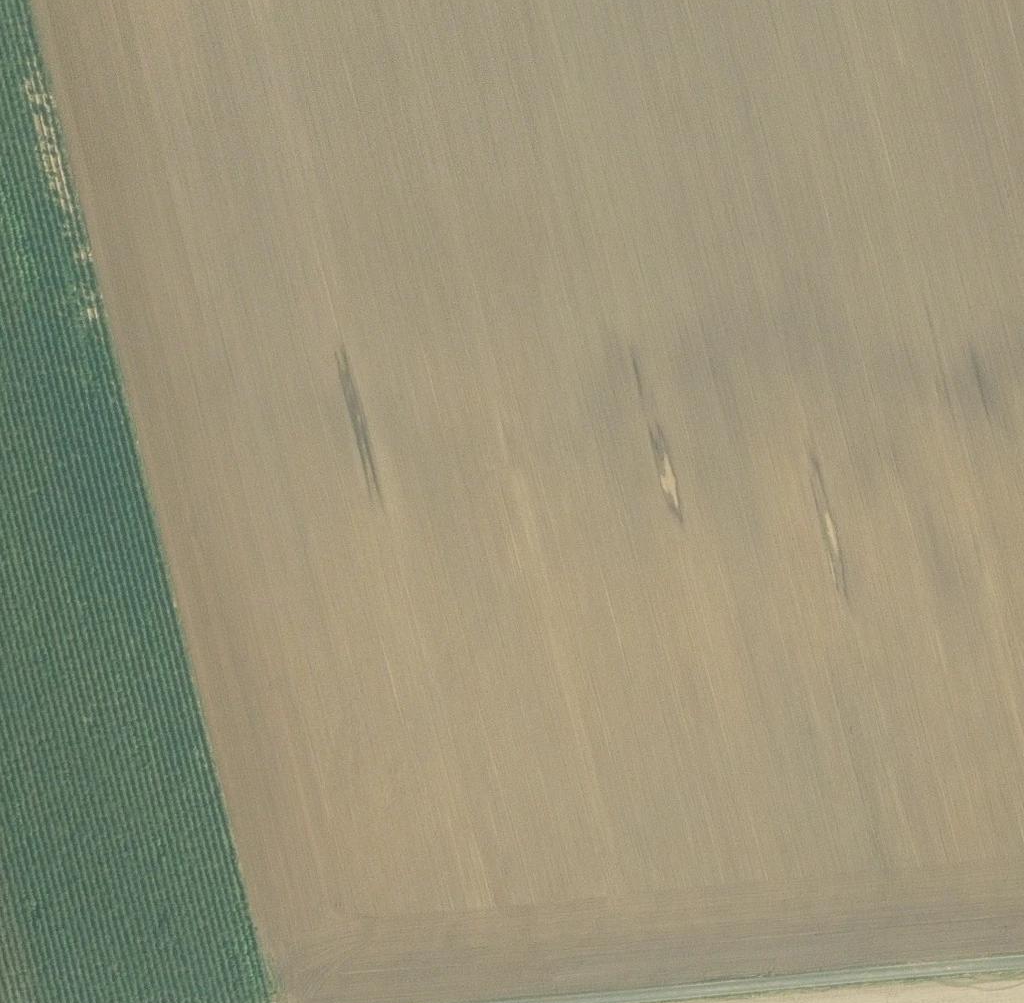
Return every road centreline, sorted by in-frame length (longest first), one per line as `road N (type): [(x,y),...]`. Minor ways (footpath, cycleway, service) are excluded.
road 1 (track): [(1023,963),(583,1002)]

